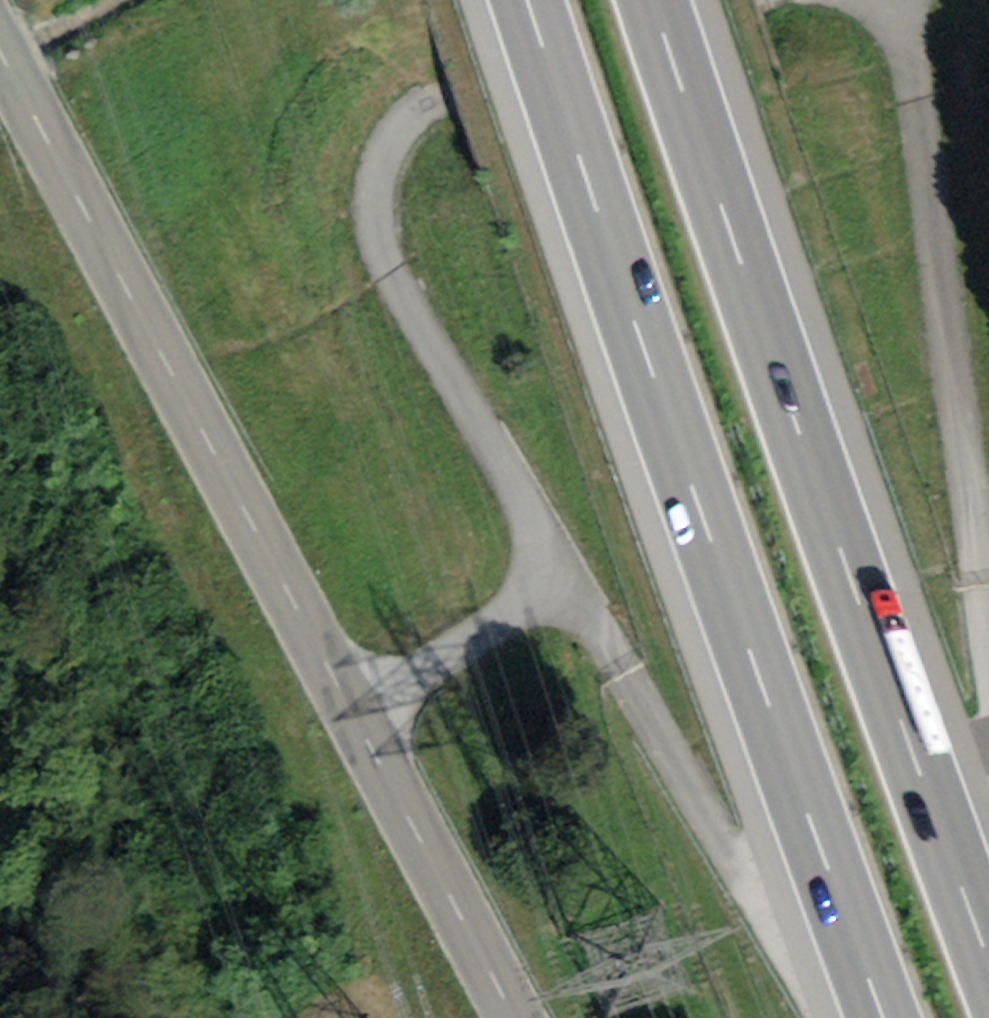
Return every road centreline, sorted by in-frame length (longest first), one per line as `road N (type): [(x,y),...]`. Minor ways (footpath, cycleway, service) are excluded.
road 1 (track): [(350,712),(563,582),(390,272),(380,242),(379,176),(402,129),(445,93),(749,0)]
road 2 (secondary): [(516,1017),(0,53)]
road 3 (motorway): [(525,0),(786,751),(887,1017)]
road 4 (motorway): [(988,964),(898,721),(654,0)]

